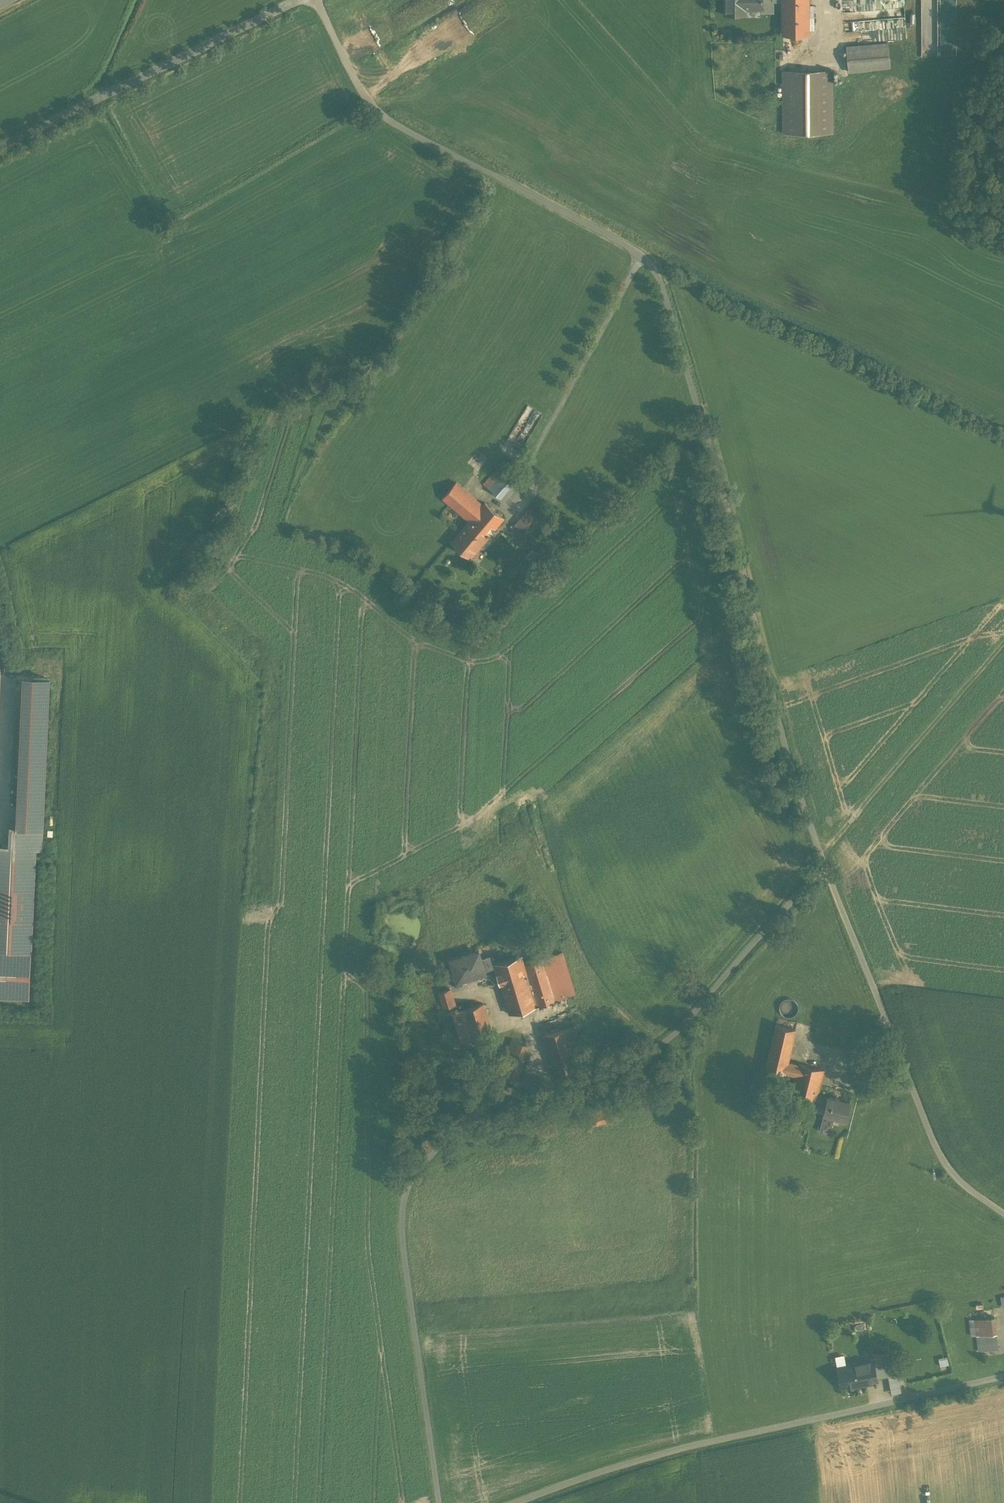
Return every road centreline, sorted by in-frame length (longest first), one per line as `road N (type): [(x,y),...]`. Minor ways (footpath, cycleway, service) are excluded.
road 1 (unclassified): [(318,0),(362,95),(380,113),(624,243),(658,269),(799,797),(930,1133),(954,1174),(1003,1214)]
road 2 (unclassified): [(1003,1375),(676,1449),(515,1502)]
road 3 (unclassified): [(0,147),(293,0)]
road 4 (track): [(821,855),(1003,640)]

